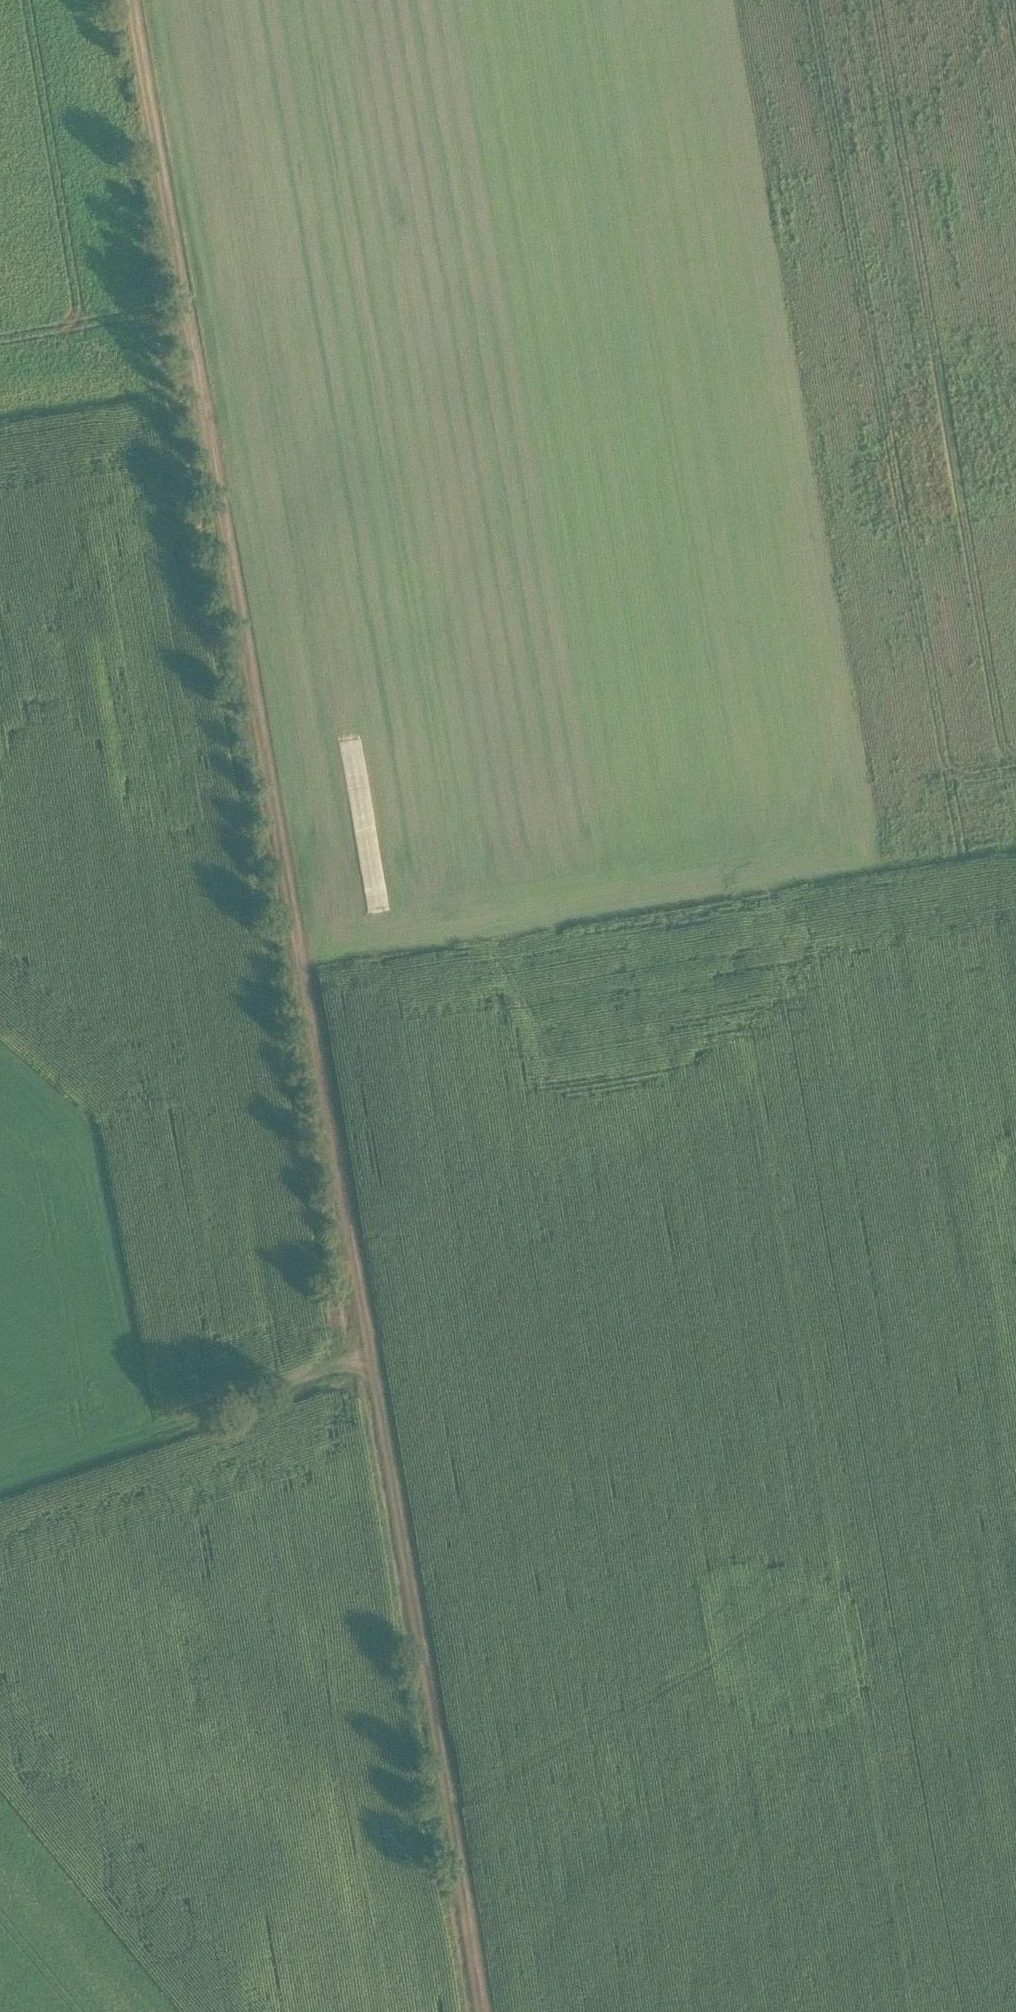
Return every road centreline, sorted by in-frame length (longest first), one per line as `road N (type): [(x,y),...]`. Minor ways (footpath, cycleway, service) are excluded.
road 1 (track): [(476,2011),(129,0)]

